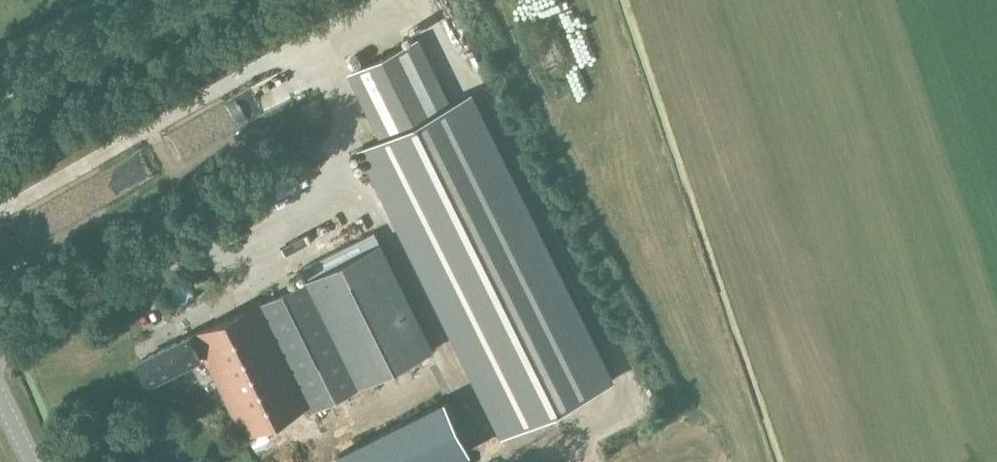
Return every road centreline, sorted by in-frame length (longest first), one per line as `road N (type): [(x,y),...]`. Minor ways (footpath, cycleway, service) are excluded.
road 1 (unclassified): [(0,91),(162,0)]

